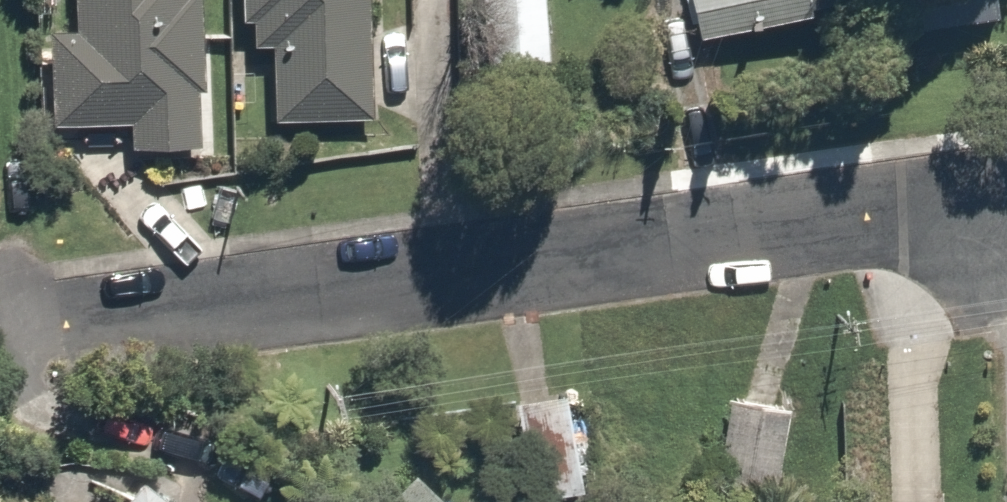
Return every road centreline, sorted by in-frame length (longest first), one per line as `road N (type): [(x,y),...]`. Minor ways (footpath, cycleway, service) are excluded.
road 1 (residential): [(1006,194),(1,332)]

